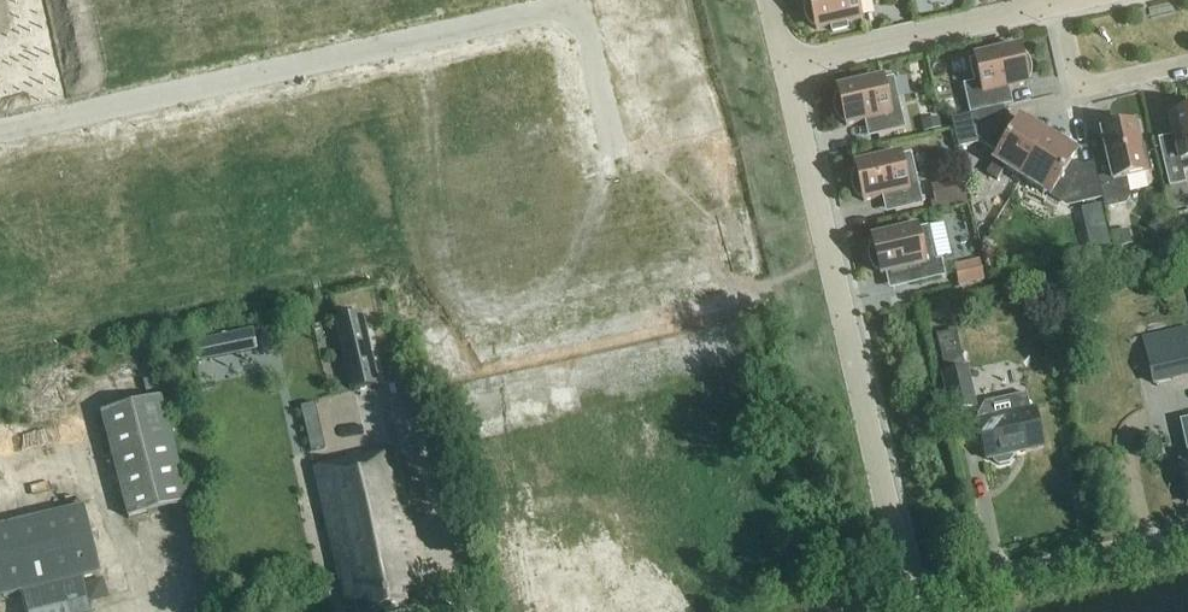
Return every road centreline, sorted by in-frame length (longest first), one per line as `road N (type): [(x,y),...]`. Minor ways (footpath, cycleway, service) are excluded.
road 1 (residential): [(0,136),(583,7)]
road 2 (residential): [(785,67),(908,600)]
road 3 (unclassified): [(908,600),(1187,536)]
road 4 (residential): [(785,67),(1048,6)]
road 5 (residential): [(1059,4),(1079,88),(1187,64)]
road 6 (residential): [(622,155),(583,7)]

